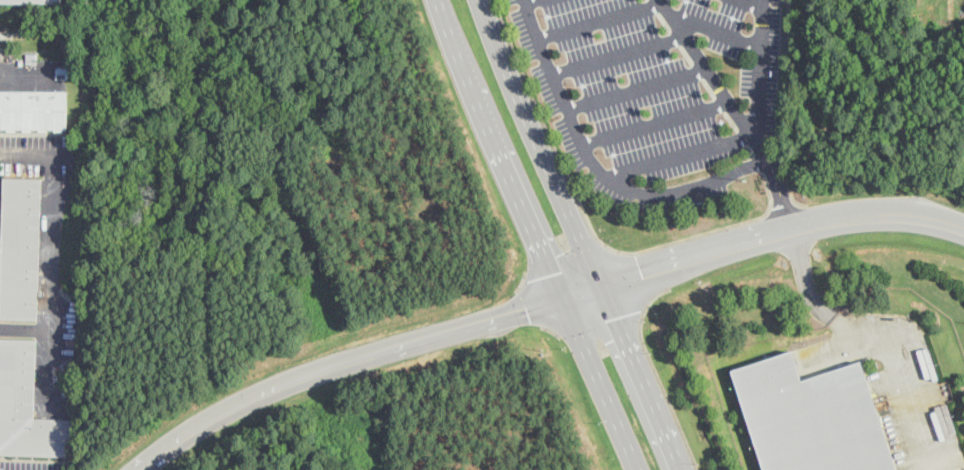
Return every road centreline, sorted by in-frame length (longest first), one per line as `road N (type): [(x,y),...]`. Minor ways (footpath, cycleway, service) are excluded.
road 1 (tertiary): [(963,226),(878,212),(792,227),(323,367),(244,401),(138,469)]
road 2 (primary): [(442,0),(562,298)]
road 3 (primary): [(602,287),(487,0)]
road 4 (primary): [(682,469),(602,287)]
road 5 (primary): [(562,298),(638,469)]

